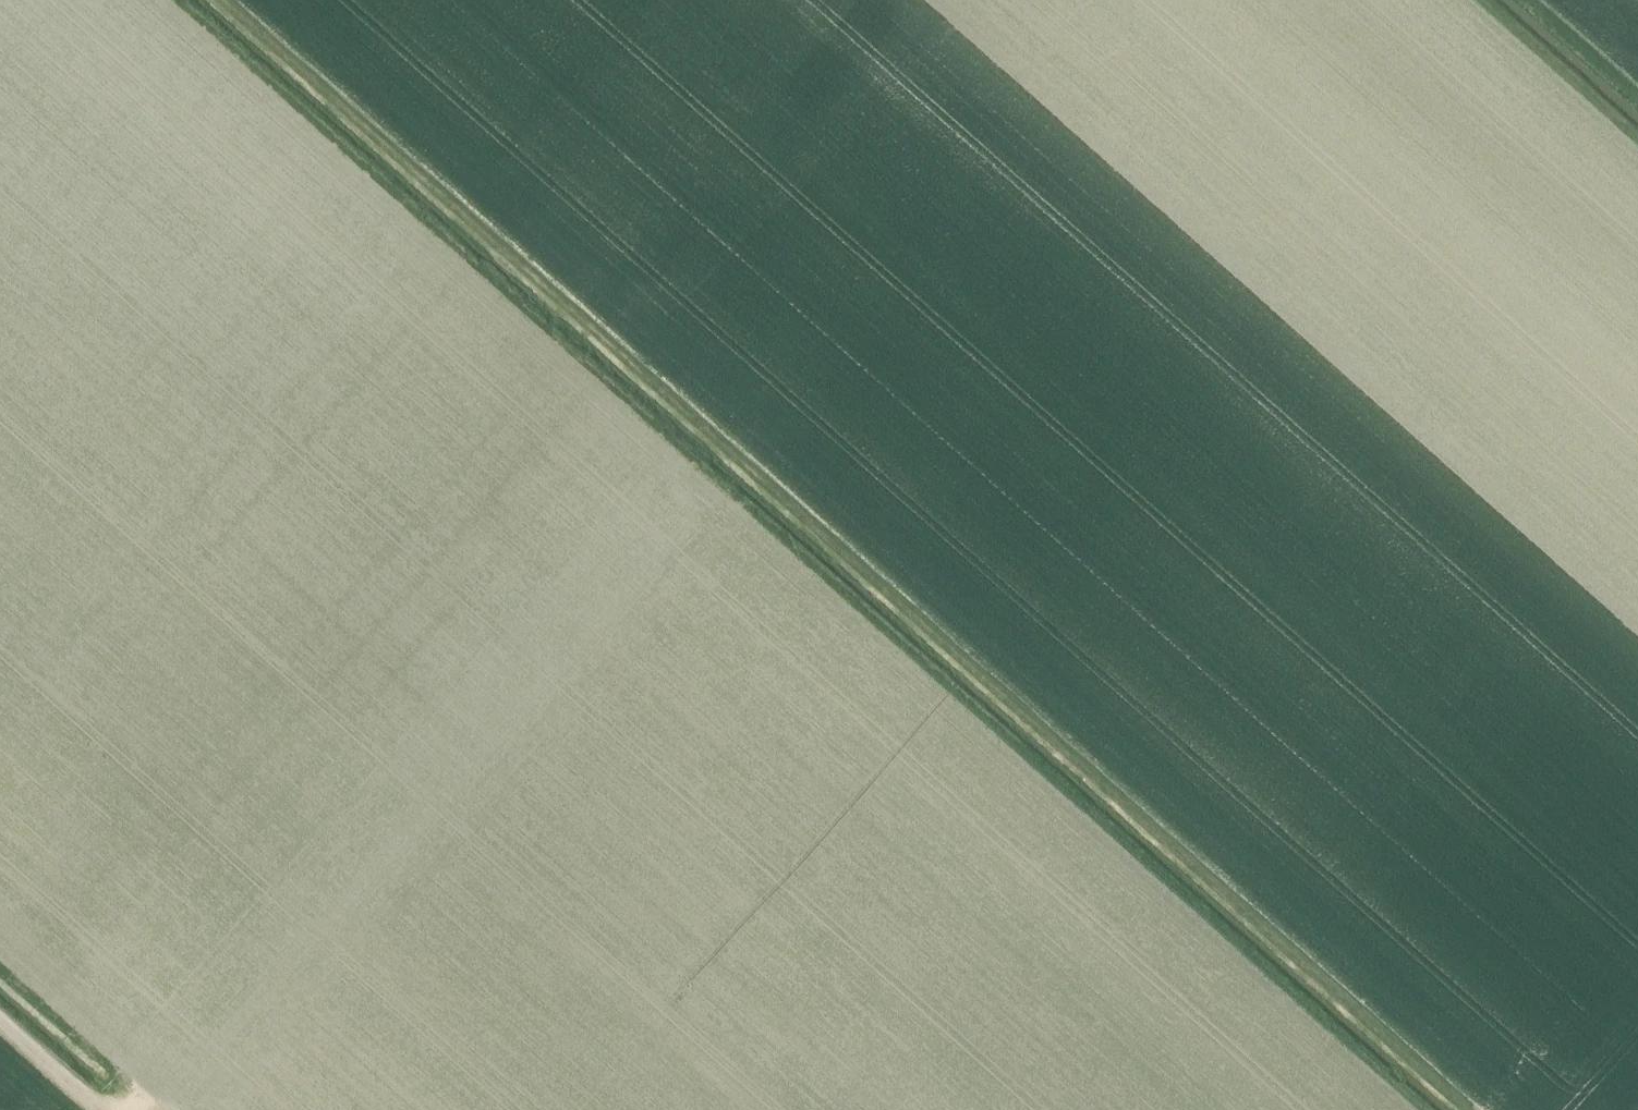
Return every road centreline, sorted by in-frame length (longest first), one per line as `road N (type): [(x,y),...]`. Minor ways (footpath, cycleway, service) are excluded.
road 1 (track): [(0,1018),(115,1109)]

